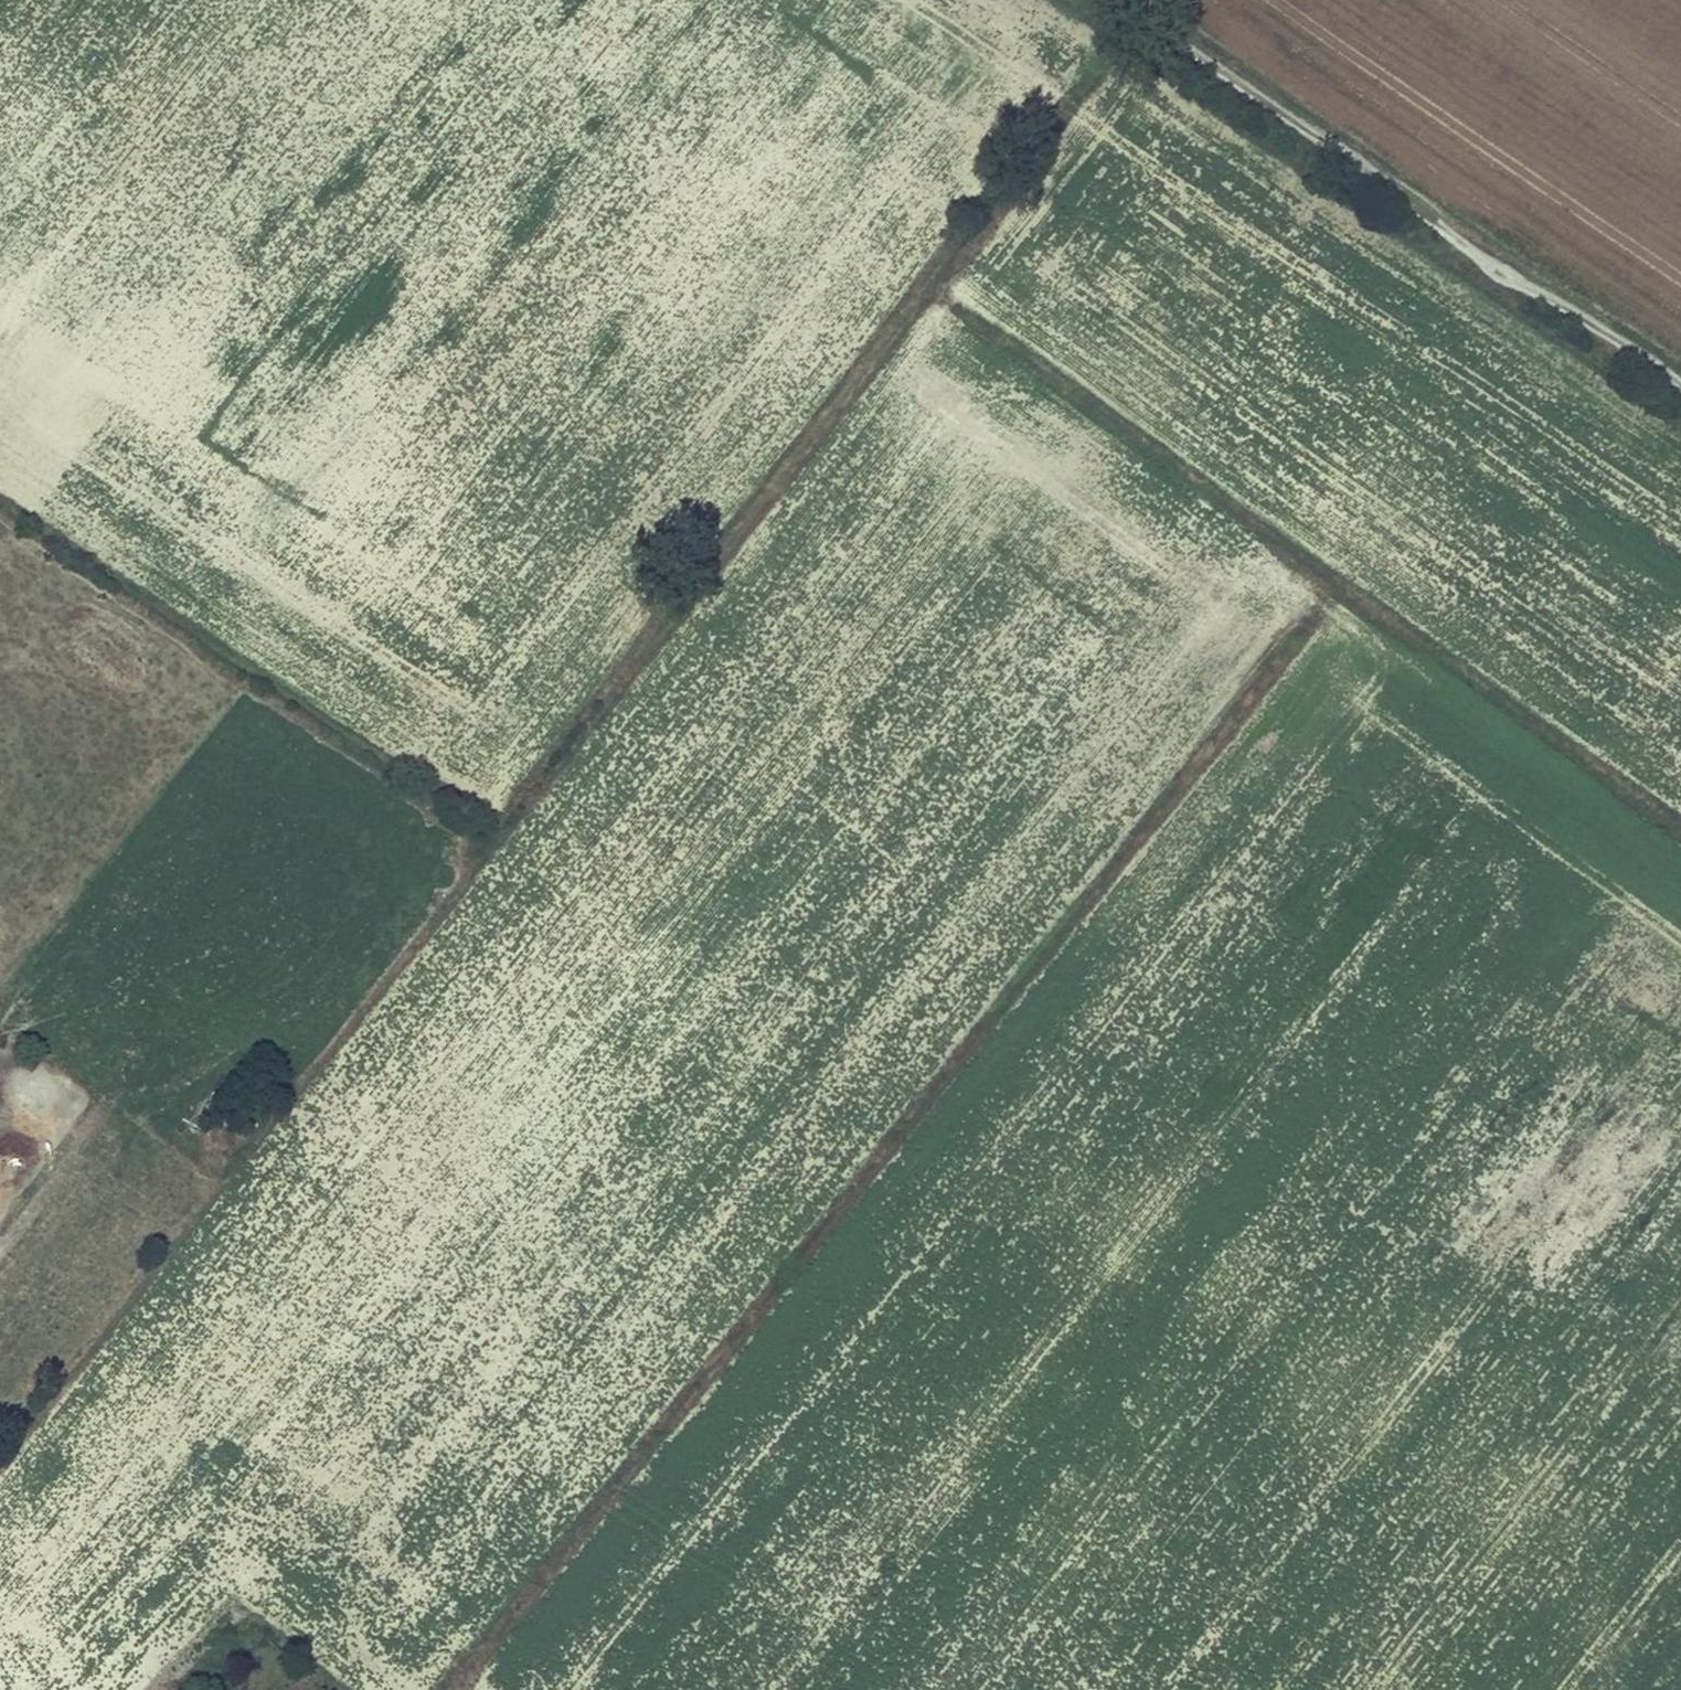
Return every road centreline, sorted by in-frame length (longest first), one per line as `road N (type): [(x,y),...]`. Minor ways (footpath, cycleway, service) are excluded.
road 1 (track): [(1101,0),(1680,394)]

